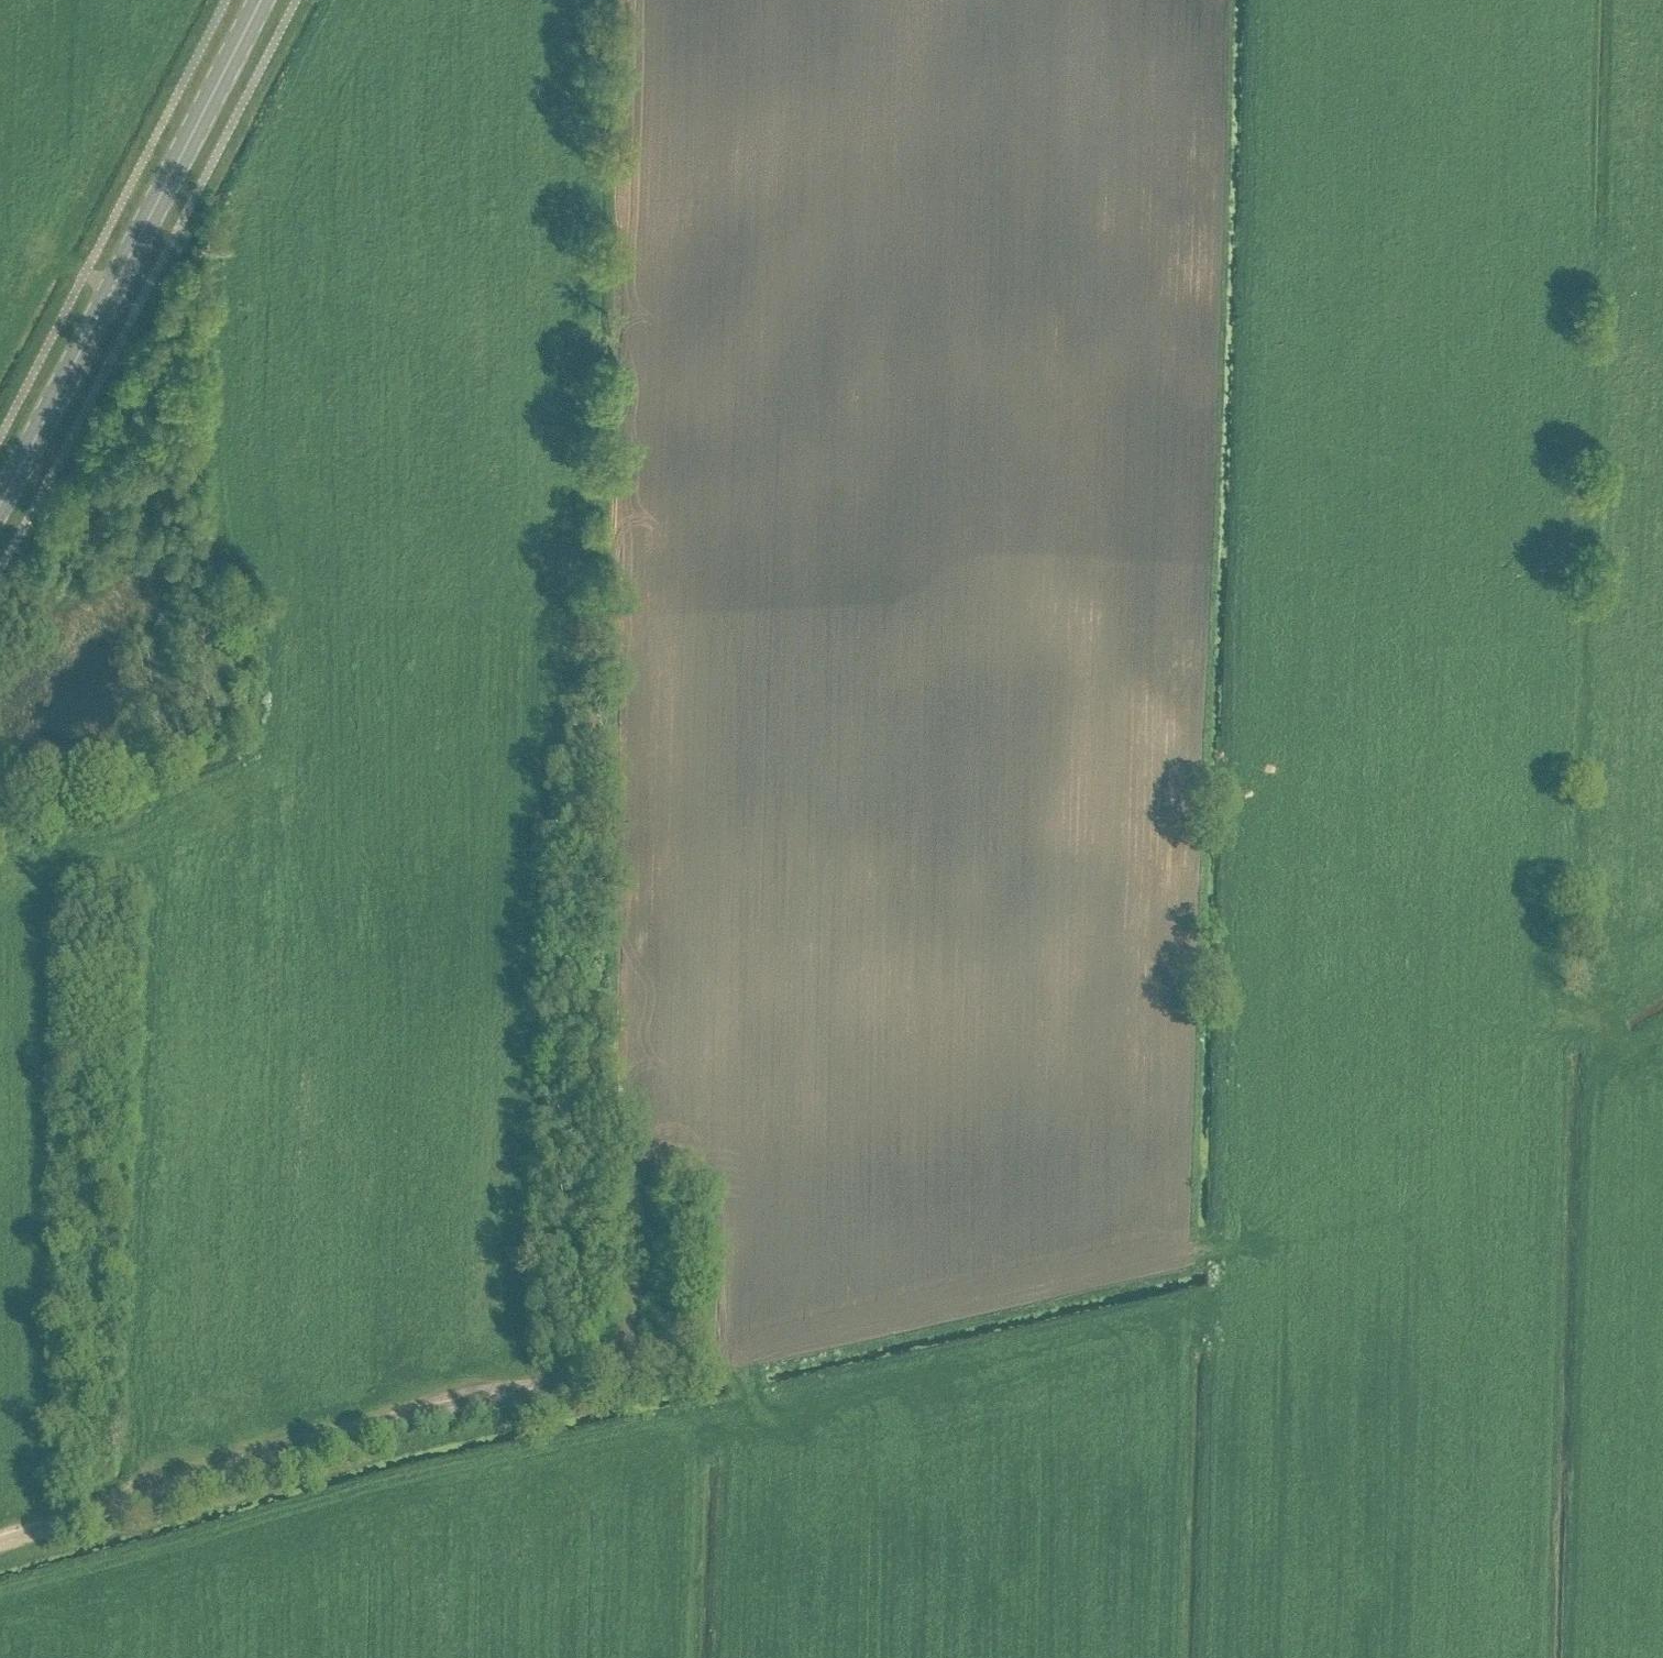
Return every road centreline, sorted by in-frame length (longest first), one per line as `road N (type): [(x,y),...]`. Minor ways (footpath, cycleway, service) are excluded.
road 1 (track): [(0,1550),(121,1498),(174,1460),(253,1452),(560,1385),(740,1358),(776,1340),(1214,1250)]
road 2 (primary): [(0,507),(268,0)]

